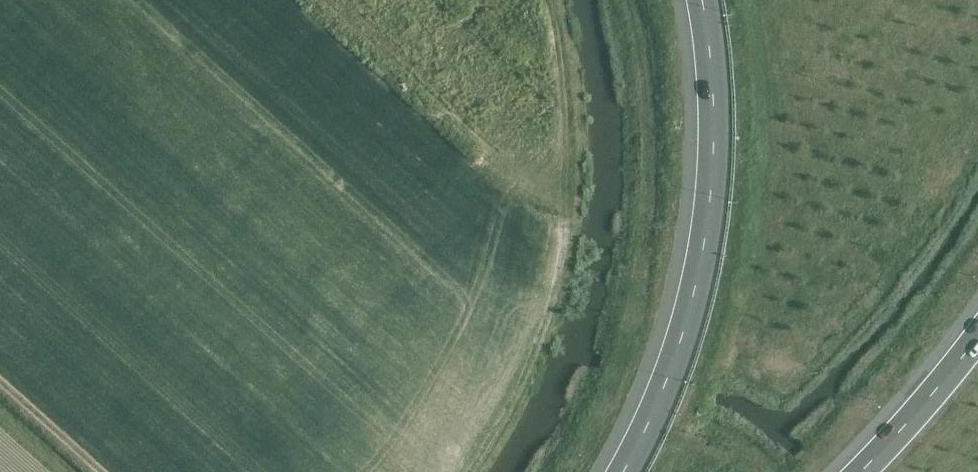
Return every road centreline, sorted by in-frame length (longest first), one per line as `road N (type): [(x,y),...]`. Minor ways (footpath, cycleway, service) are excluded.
road 1 (motorway): [(704,0),(716,109),(704,246),(669,378),(623,471)]
road 2 (motorway): [(977,339),(862,471)]

